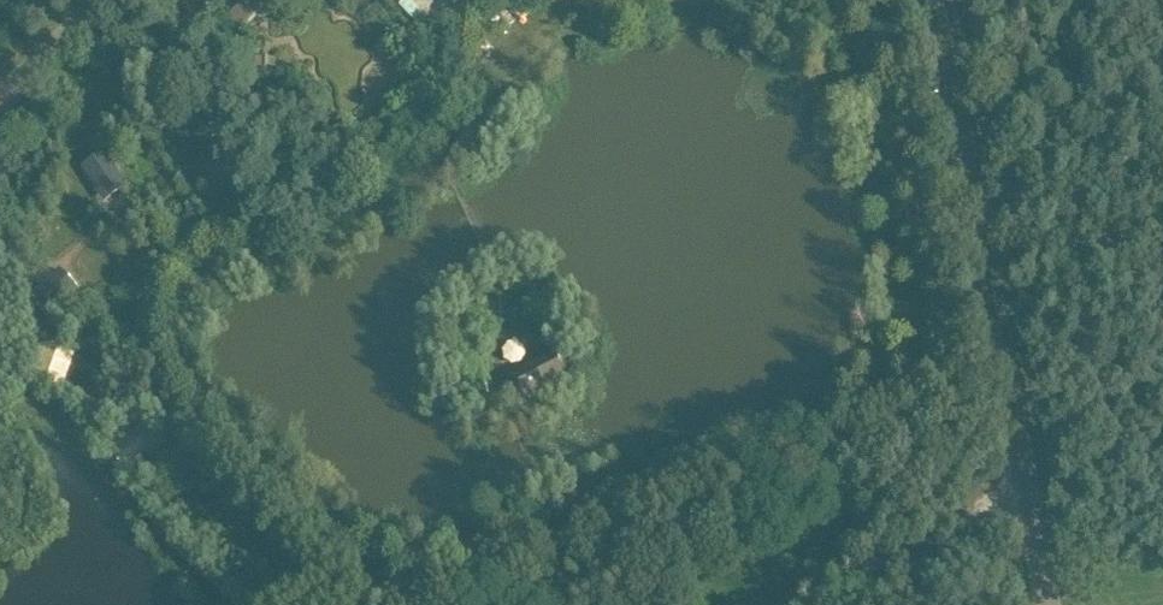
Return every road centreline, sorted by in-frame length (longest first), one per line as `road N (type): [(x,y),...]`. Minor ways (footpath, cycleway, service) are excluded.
road 1 (unclassified): [(1025,484),(931,0)]
road 2 (unclassified): [(874,604),(969,514),(1025,484)]
road 3 (unclassified): [(0,101),(103,0)]
road 4 (unclassified): [(1047,604),(1025,484)]

